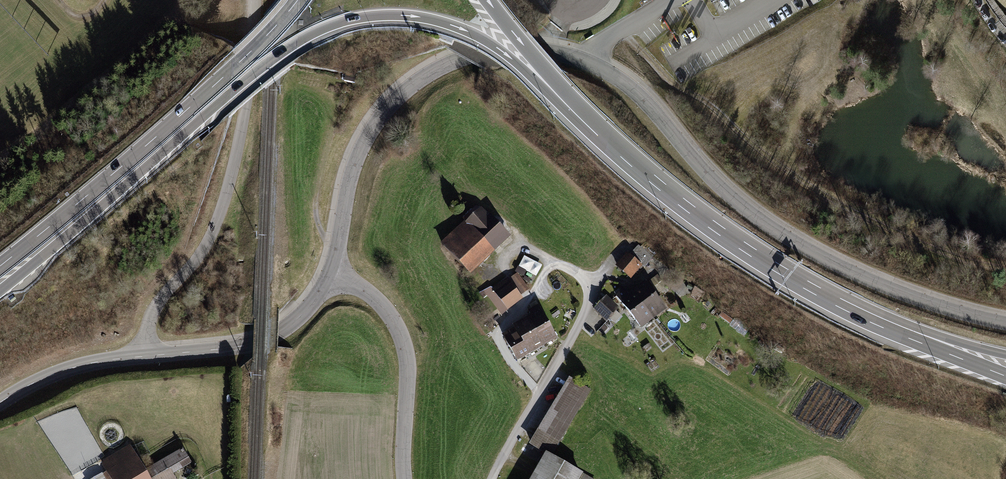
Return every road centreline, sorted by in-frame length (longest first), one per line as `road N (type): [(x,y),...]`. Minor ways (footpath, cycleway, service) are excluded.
road 1 (unclassified): [(330,272),(350,175),(382,115),(440,67),(482,51),(521,48),(567,56),(615,77),(650,103),(709,177),(758,219),(844,268),(914,300),(1005,325)]
road 2 (track): [(621,32),(674,86),(704,100),(799,181),(940,252),(1005,270)]
road 3 (motorway): [(231,93),(327,28),(375,16),(429,19),(503,52),(621,151)]
road 4 (unclassified): [(0,402),(83,365),(263,340),(300,316),(330,272)]
road 5 (motorway): [(621,151),(741,245),(897,329)]
road 6 (trunk): [(231,70),(0,266)]
road 7 (trunk): [(0,289),(231,93)]
road 8 (unclassified): [(404,478),(403,341),(383,305),(330,272)]
road 9 (residential): [(491,478),(600,283)]
road 10 (motorway): [(488,0),(621,151)]
road 11 (track): [(539,394),(500,334),(551,260)]
road 12 (track): [(335,255),(315,206),(332,132)]

